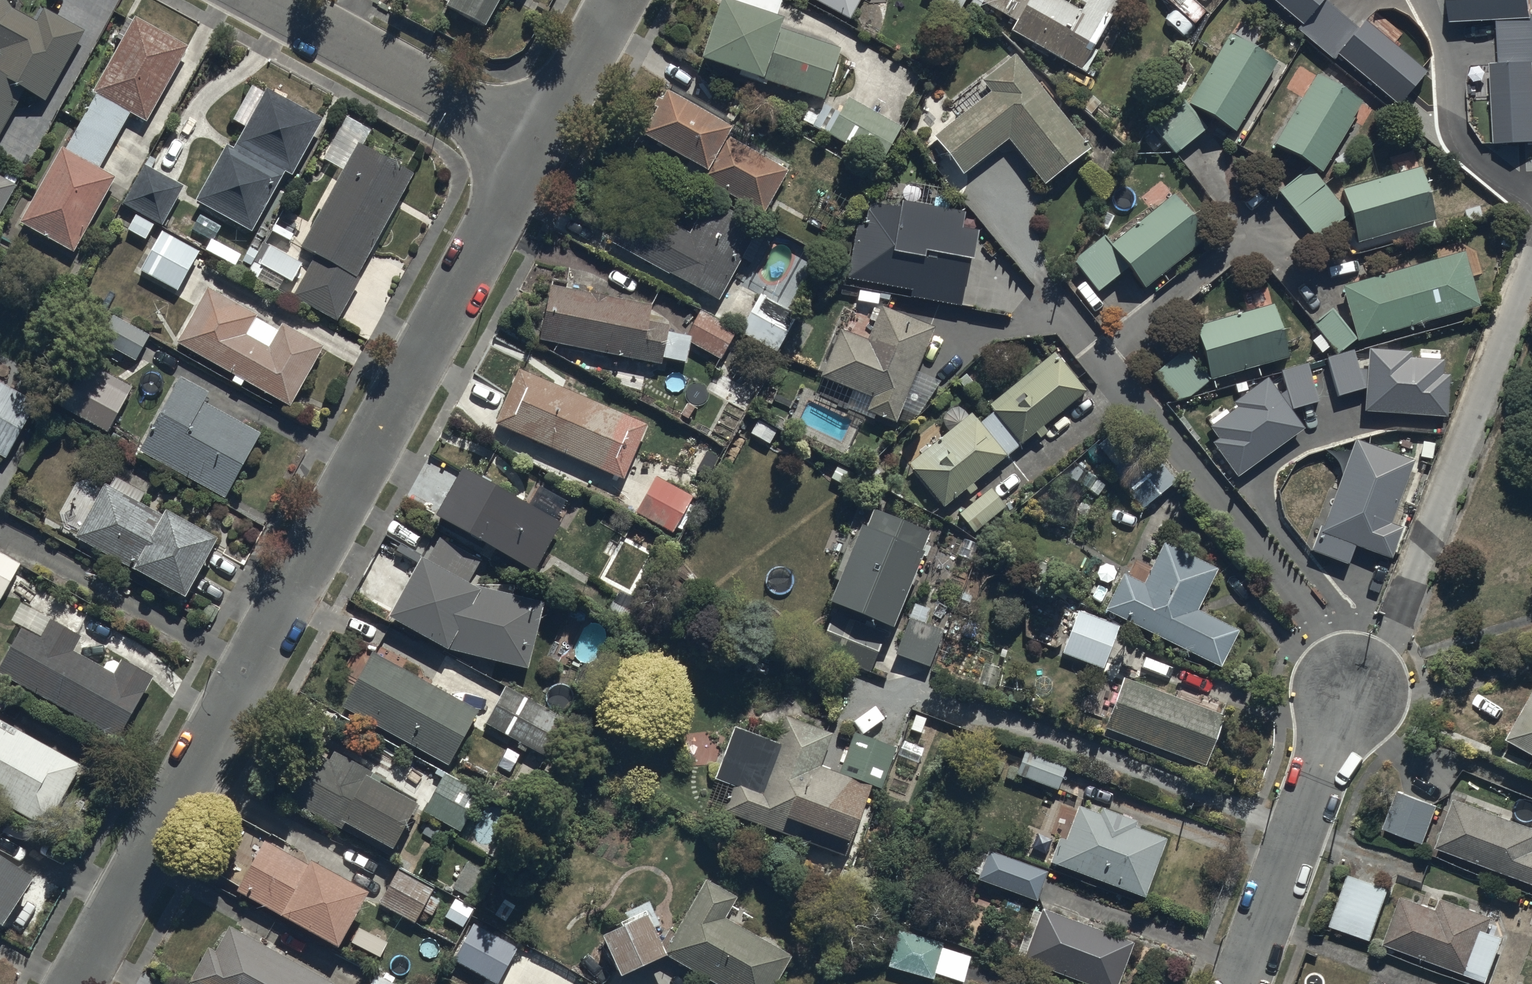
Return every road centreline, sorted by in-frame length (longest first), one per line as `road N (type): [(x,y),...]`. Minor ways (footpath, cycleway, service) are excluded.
road 1 (residential): [(73,983),(538,145)]
road 2 (residential): [(1238,983),(1351,685)]
road 3 (residential): [(538,145),(272,0)]
road 4 (residential): [(538,145),(618,0)]

